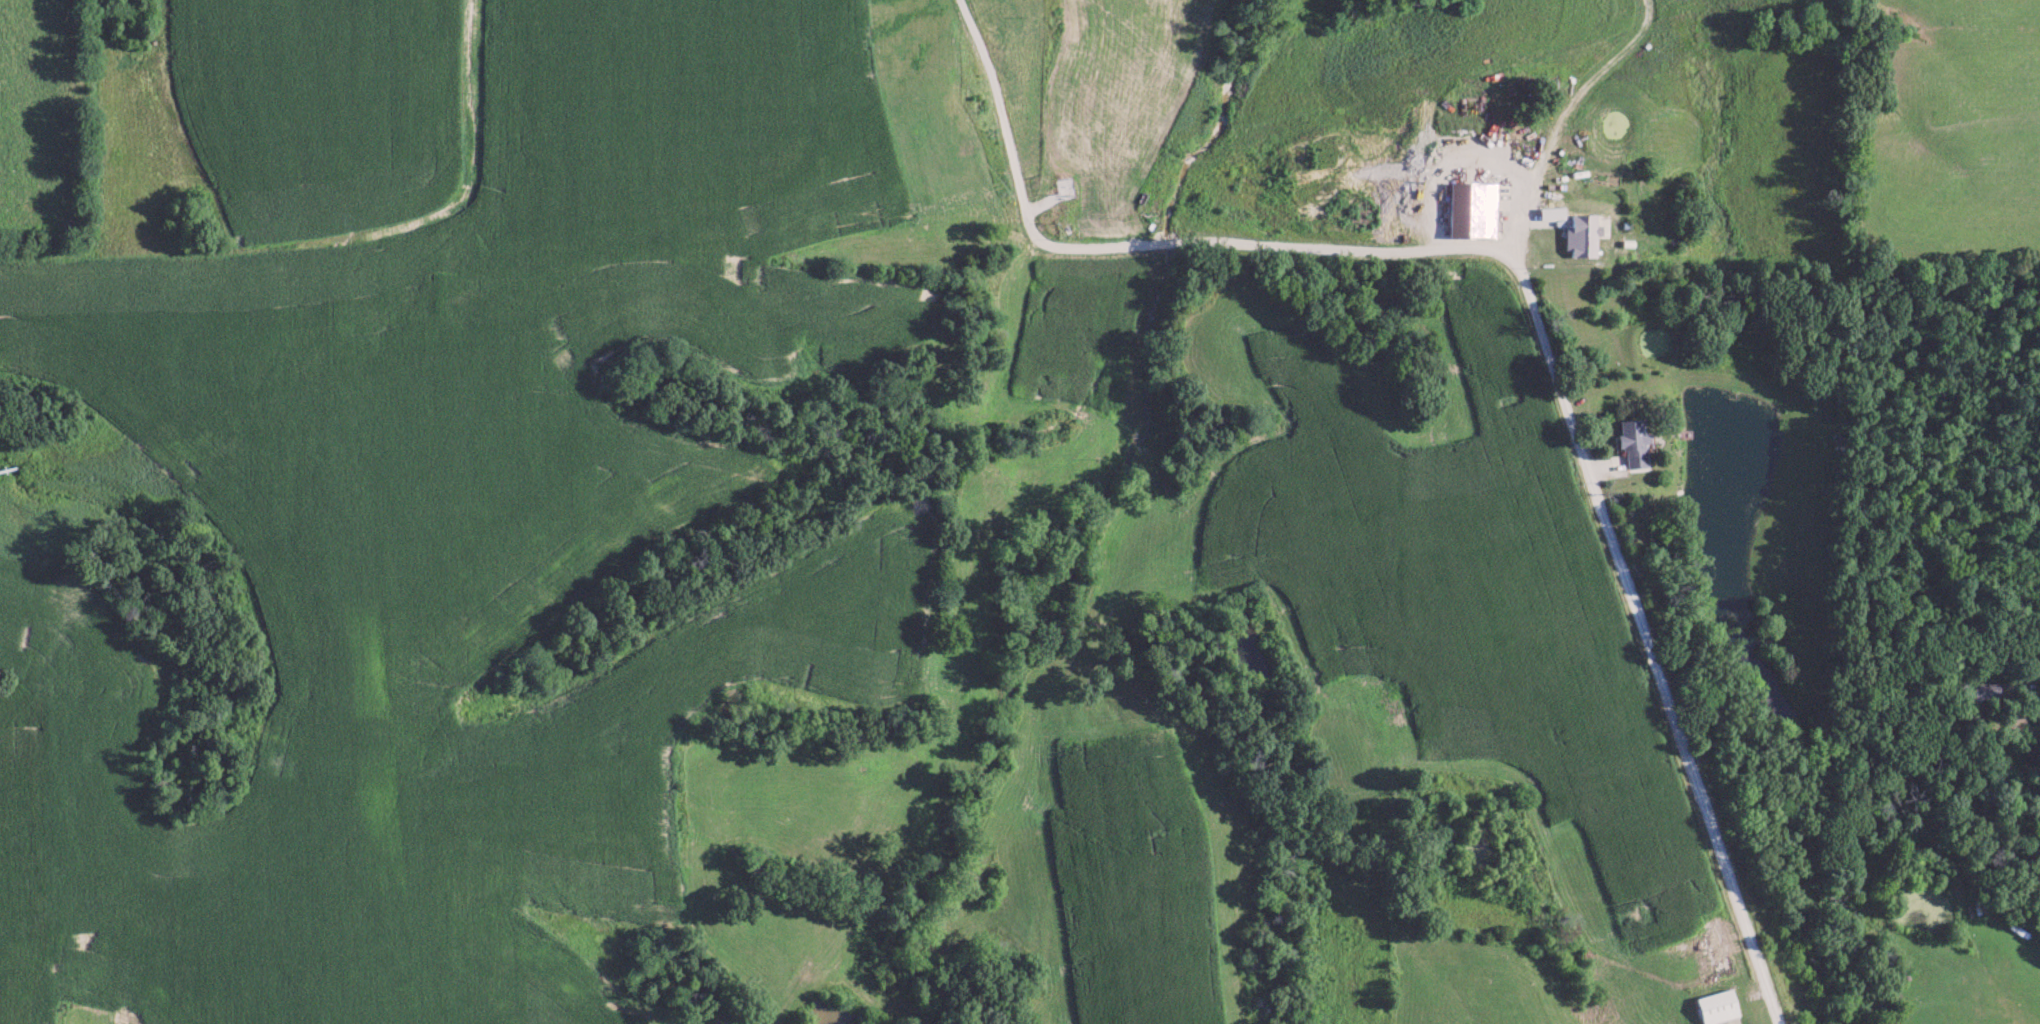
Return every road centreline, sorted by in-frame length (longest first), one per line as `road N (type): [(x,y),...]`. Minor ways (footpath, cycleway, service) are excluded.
road 1 (residential): [(1777,1023),(1513,250),(1044,245),(964,0)]

